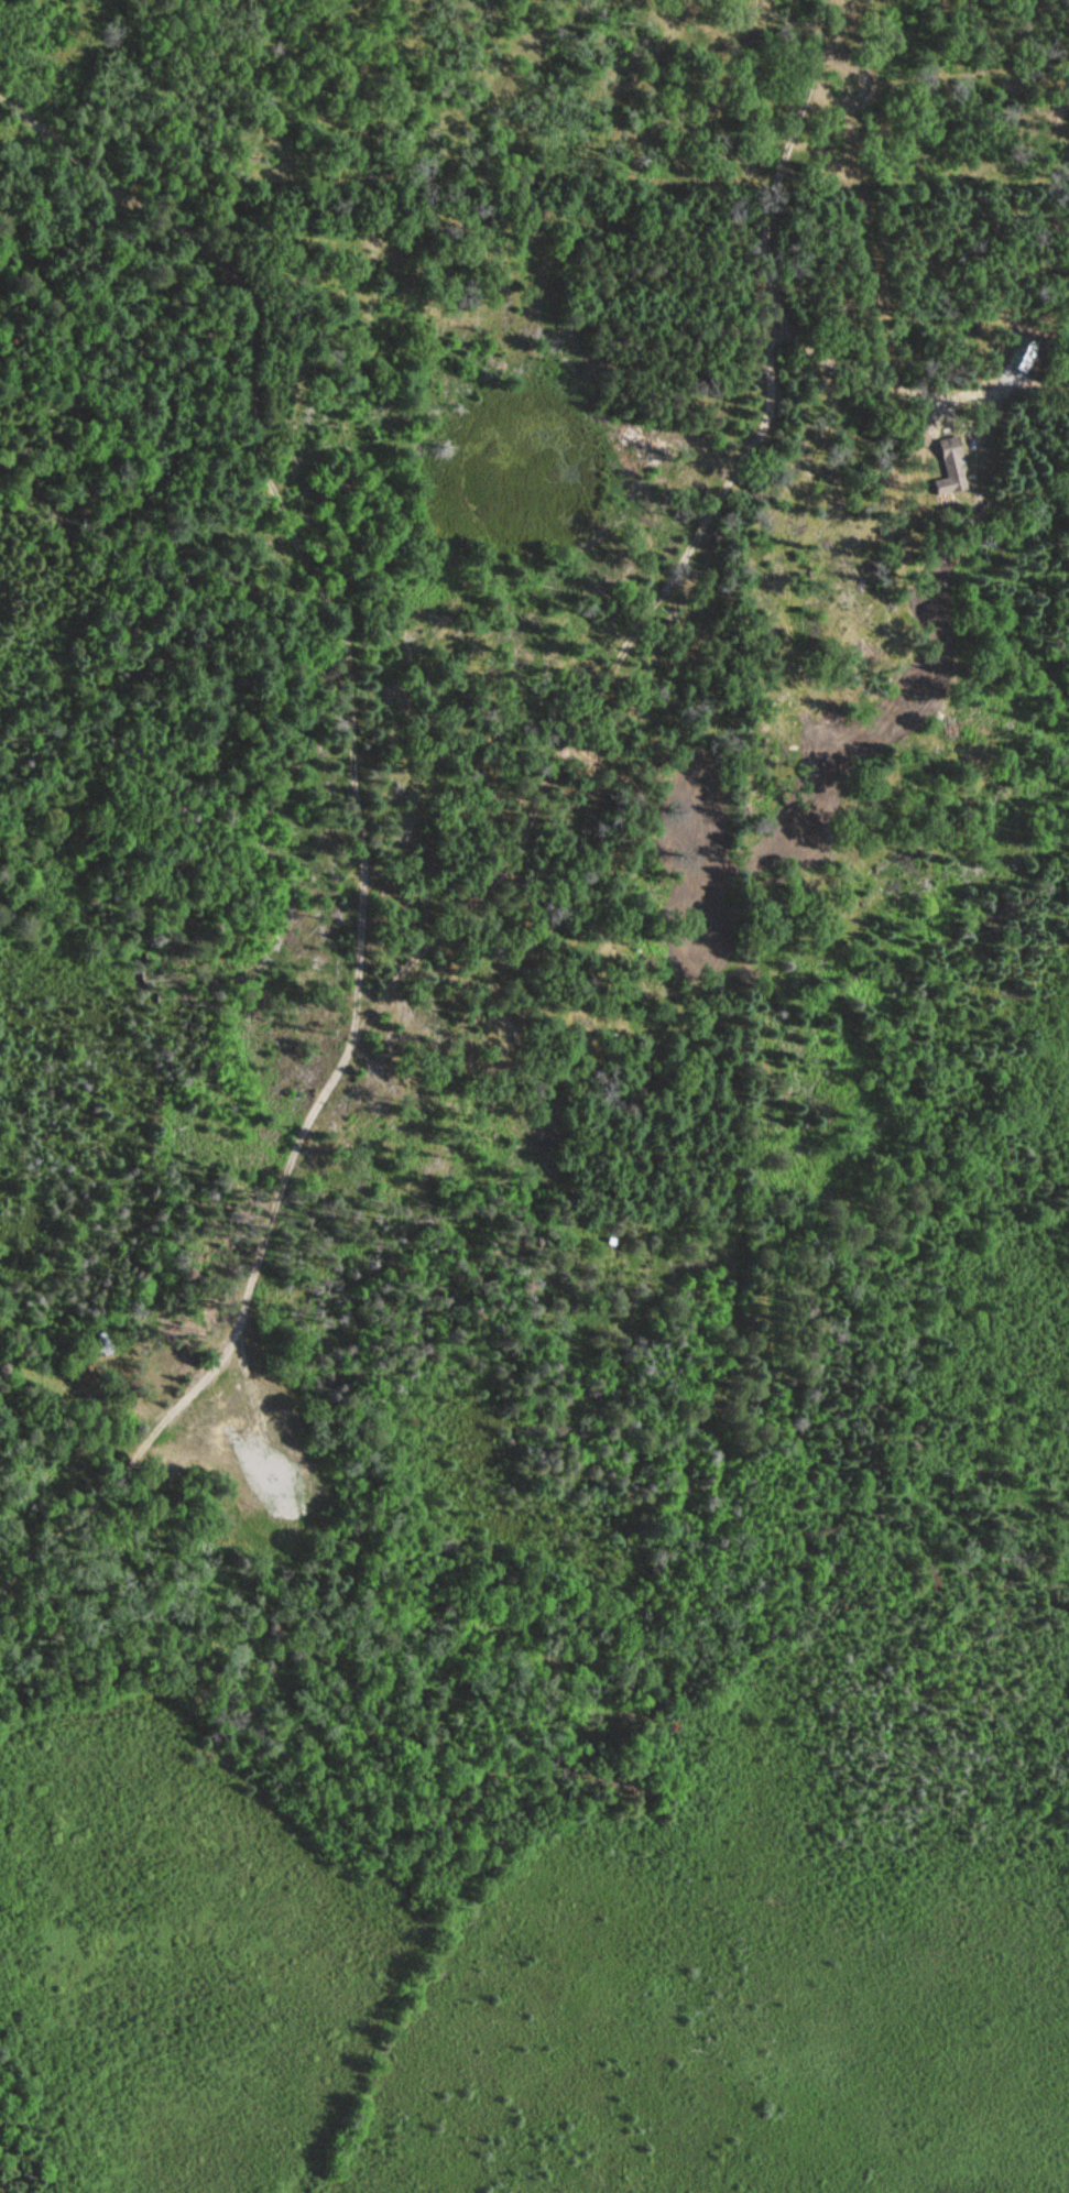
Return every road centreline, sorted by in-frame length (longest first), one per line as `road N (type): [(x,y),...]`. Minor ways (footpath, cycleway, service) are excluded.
road 1 (track): [(0,1602),(124,1480),(228,1336),(282,1219),(308,1101),(351,1030),(353,1005),(418,951),(517,833),(661,582),(760,435),(772,157),(811,0)]
road 2 (track): [(353,1005),(363,904),(343,733),(251,331),(231,291),(179,236),(102,190),(0,97)]

